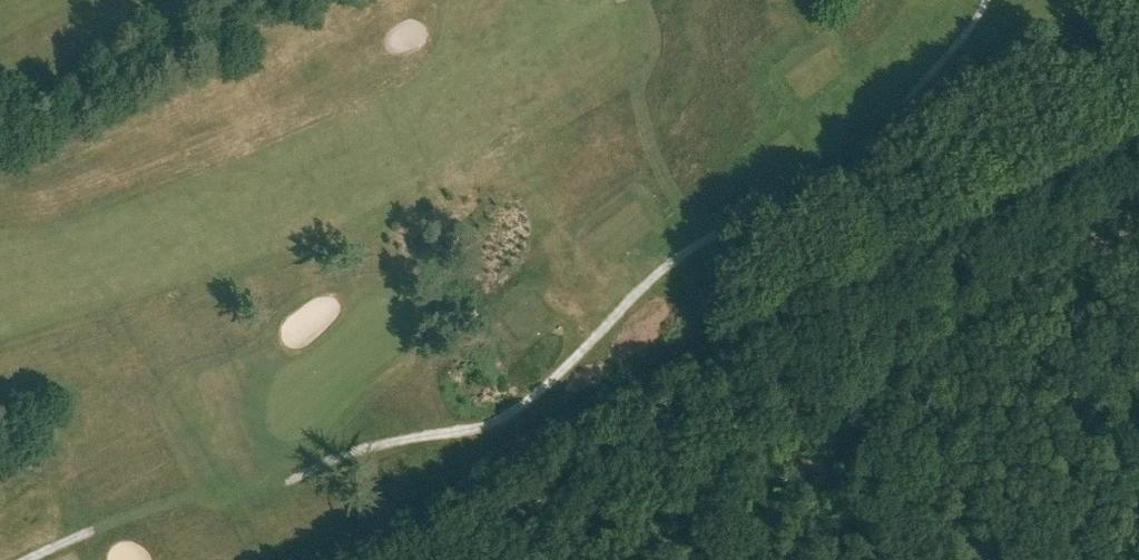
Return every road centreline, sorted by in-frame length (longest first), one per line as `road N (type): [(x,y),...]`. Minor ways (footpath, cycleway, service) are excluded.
road 1 (track): [(315,559),(1138,138)]
road 2 (track): [(1138,198),(427,559)]

